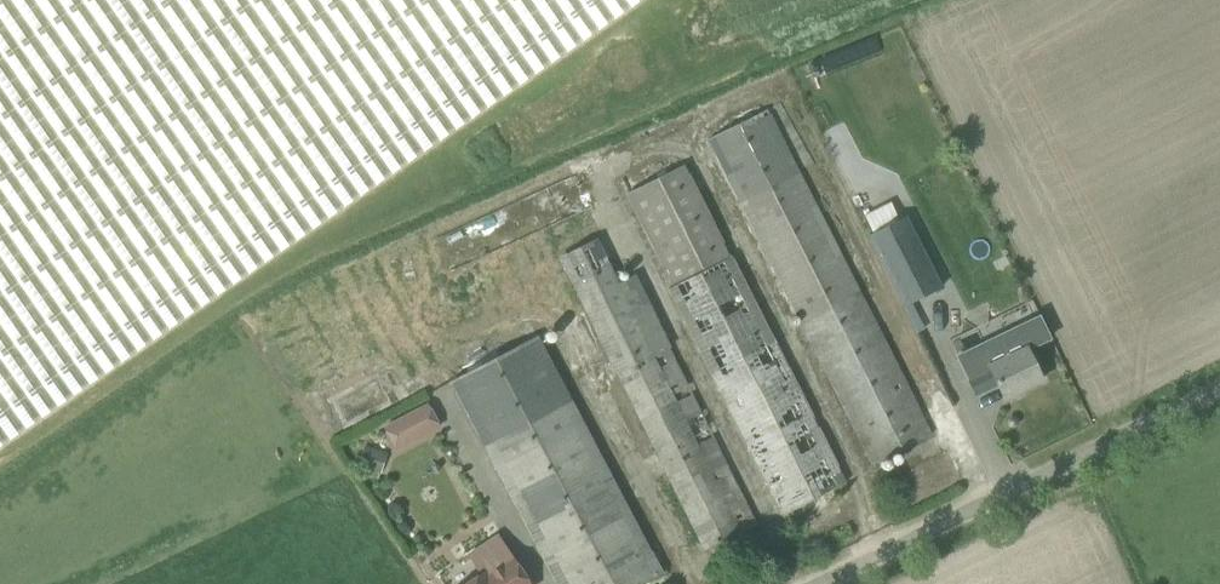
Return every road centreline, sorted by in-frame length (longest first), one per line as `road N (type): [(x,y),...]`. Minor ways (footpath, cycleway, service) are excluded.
road 1 (unclassified): [(826,583),(1219,391)]

